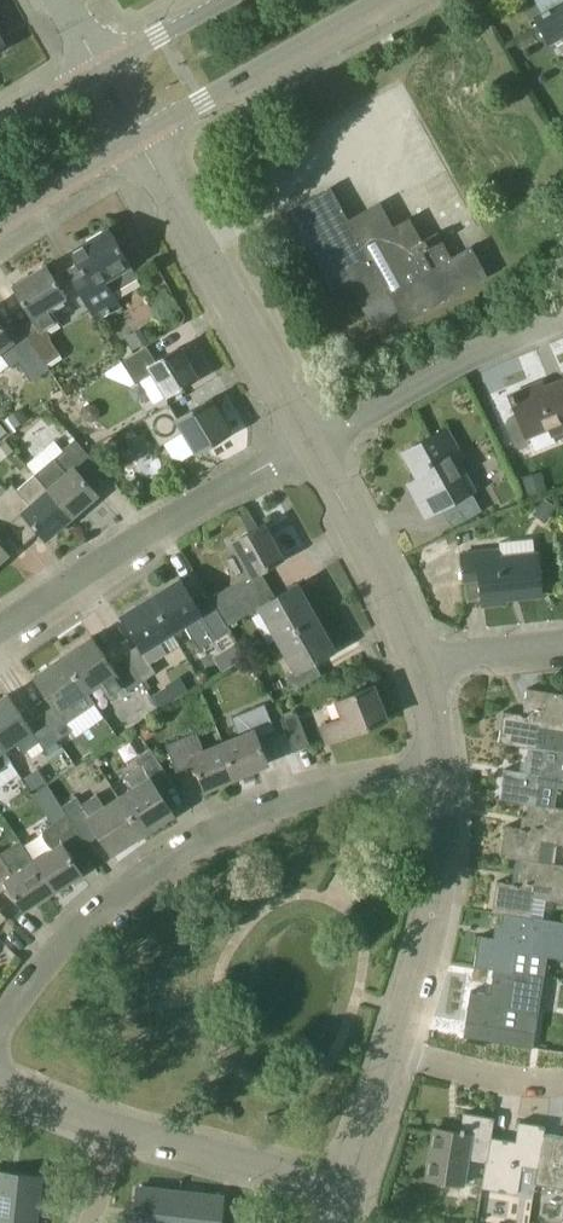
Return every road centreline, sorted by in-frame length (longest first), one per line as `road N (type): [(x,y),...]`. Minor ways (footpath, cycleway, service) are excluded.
road 1 (unclassified): [(0,1034),(85,925),(146,872),(221,826),(310,795),(388,781),(440,785)]
road 2 (unclassified): [(0,627),(163,520),(306,442)]
road 3 (unclassified): [(306,442),(137,141)]
road 4 (unclassified): [(562,318),(306,442)]
road 5 (unclassified): [(137,141),(383,0)]
road 6 (unclassified): [(388,1055),(437,874),(440,785)]
road 7 (unclassified): [(415,659),(306,442)]
road 8 (unclassified): [(343,1180),(117,1134)]
road 9 (unclassified): [(562,1081),(518,1081),(388,1055)]
road 10 (unclassified): [(0,225),(137,141)]
road 11 (unclassified): [(562,644),(415,659)]
road 12 (unclassified): [(220,0),(98,69)]
road 13 (unclassified): [(343,1180),(388,1055)]
road 14 (unclassified): [(440,785),(415,659)]
road 15 (unclassified): [(117,1134),(0,1087)]

